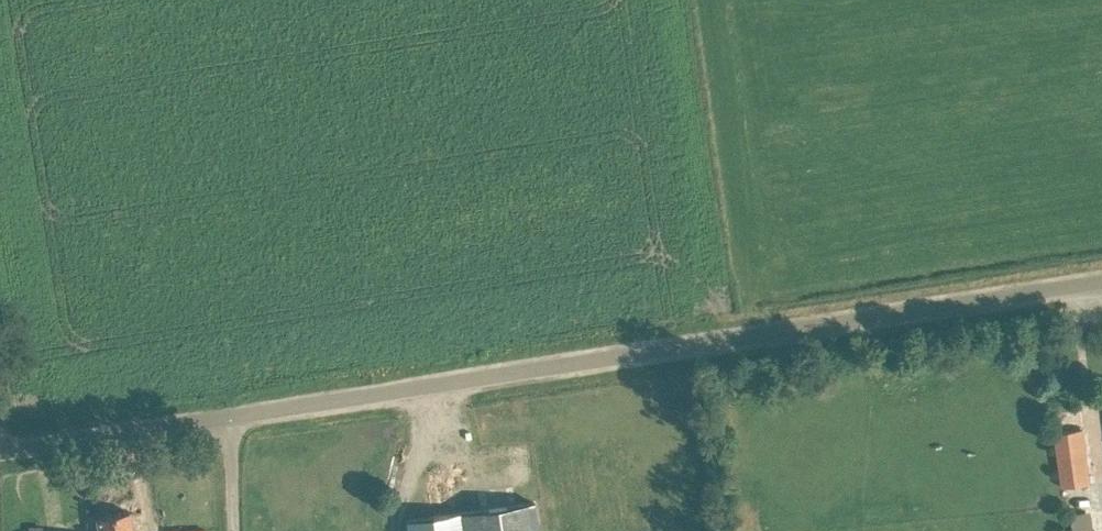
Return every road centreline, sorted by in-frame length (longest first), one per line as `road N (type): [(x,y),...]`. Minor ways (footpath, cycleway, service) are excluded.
road 1 (unclassified): [(231,418),(1101,281)]
road 2 (unclassified): [(0,452),(231,418)]

